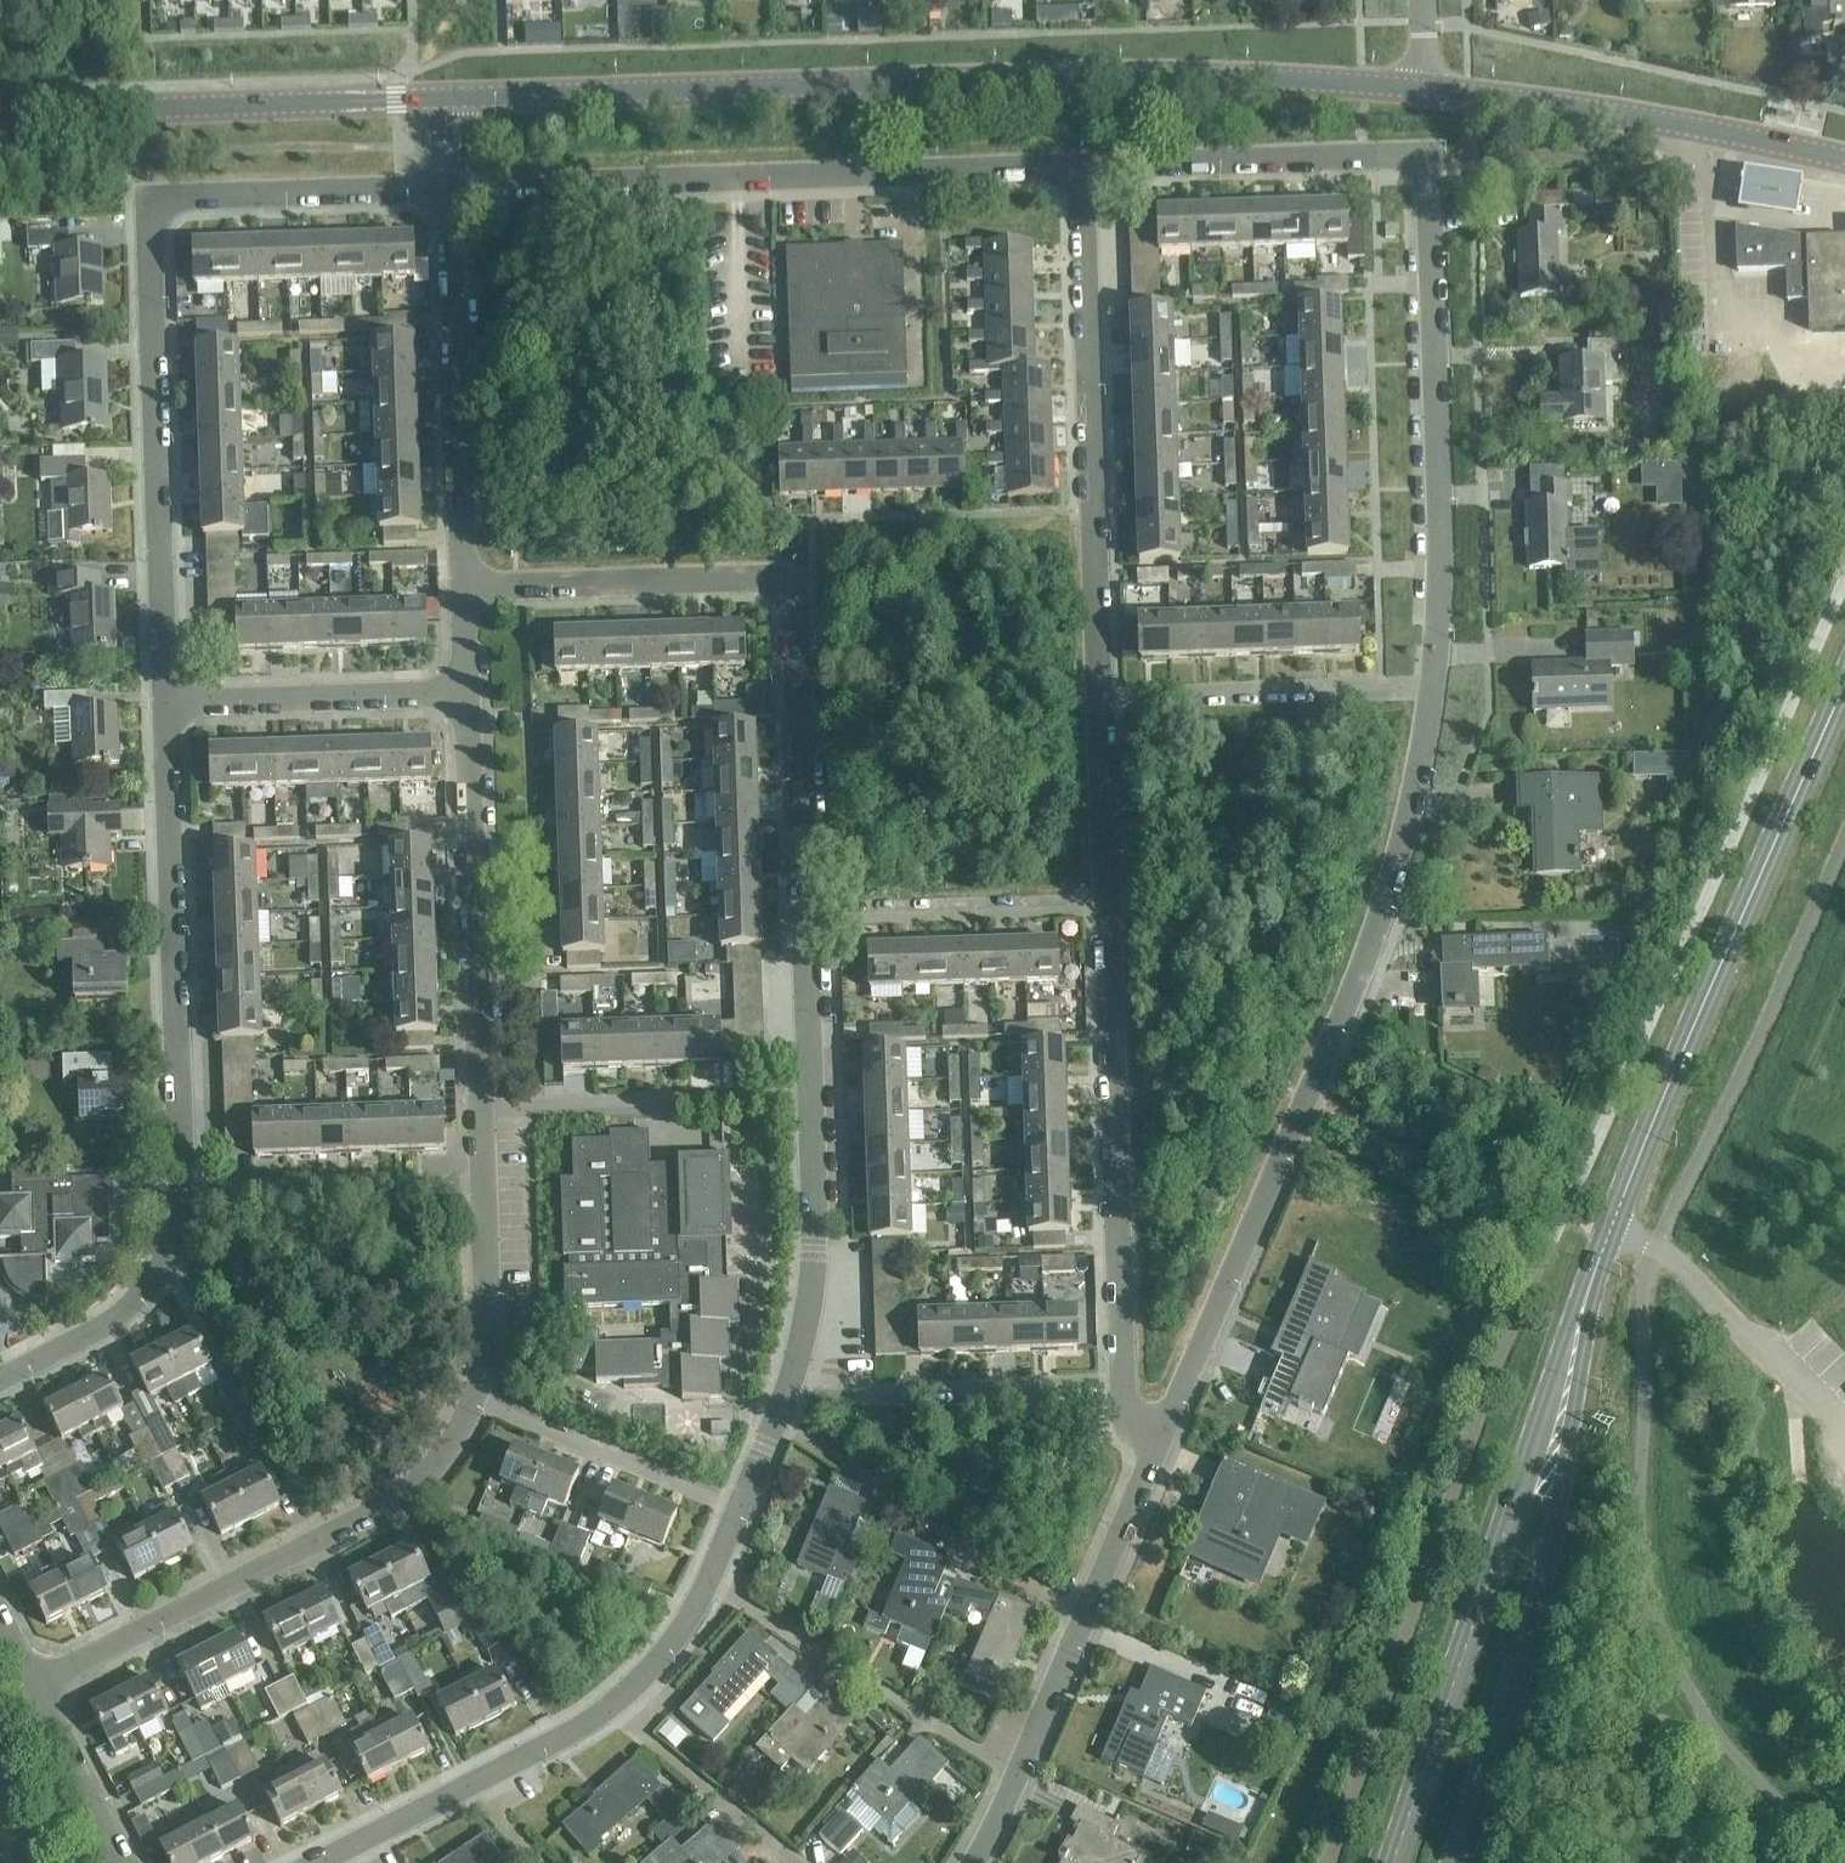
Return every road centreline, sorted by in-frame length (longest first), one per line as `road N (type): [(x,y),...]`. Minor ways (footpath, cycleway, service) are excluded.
road 1 (tertiary): [(1424,87),(1108,74),(449,97)]
road 2 (residential): [(1434,687),(1440,556),(1424,156),(1085,166)]
road 3 (residential): [(167,701),(151,198),(450,187)]
road 4 (residential): [(1159,1438),(1367,952),(1434,687)]
road 5 (secondary): [(1583,1303),(1684,1046),(1844,684)]
road 6 (residential): [(807,913),(793,579),(464,587)]
road 7 (residential): [(450,187),(1085,166)]
road 8 (secondary): [(1583,1303),(1395,1862)]
road 9 (secondary): [(1456,1862),(1537,1623),(1583,1303)]
road 10 (residential): [(35,1685),(403,1498),(443,1458),(474,1401)]
road 11 (residential): [(1099,698),(1085,166)]
road 12 (residential): [(178,1193),(167,701)]
road 13 (residential): [(1123,1385),(1107,905)]
road 14 (tertiary): [(449,97),(0,109)]
road 15 (tertiary): [(1844,159),(1682,124),(1424,87)]
road 16 (residential): [(482,1112),(467,686)]
road 17 (residential): [(464,587),(450,187)]
road 18 (residential): [(1082,1618),(773,1415)]
road 19 (residential): [(1018,1777),(753,1609),(705,1590)]
road 20 (residential): [(1099,698),(1434,687)]
road 21 (residential): [(790,1377),(819,1386),(1123,1385)]
road 22 (residential): [(482,1112),(812,1096)]
road 23 (residential): [(178,1193),(484,1189)]
road 24 (residential): [(167,701),(467,686)]
road 25 (residential): [(807,913),(1107,905)]
road 26 (residential): [(738,1509),(474,1401)]
road 27 (residential): [(790,1377),(811,1254),(812,1096)]
road 28 (residential): [(0,1378),(117,1316),(151,1286),(175,1235),(178,1193)]
road 29 (residential): [(797,1862),(611,1707)]
road 30 (residential): [(474,1401),(484,1189)]
road 31 (residential): [(1107,905),(1099,698)]
road 32 (residential): [(124,1862),(35,1685)]
road 33 (residential): [(1082,1618),(1159,1438)]
road 34 (residential): [(812,1096),(807,913)]
road 35 (residential): [(1018,1777),(1082,1618)]
road 36 (residential): [(327,1858),(472,1784)]
road 37 (residential): [(472,1784),(611,1707)]
road 38 (residential): [(611,1707),(705,1590)]

